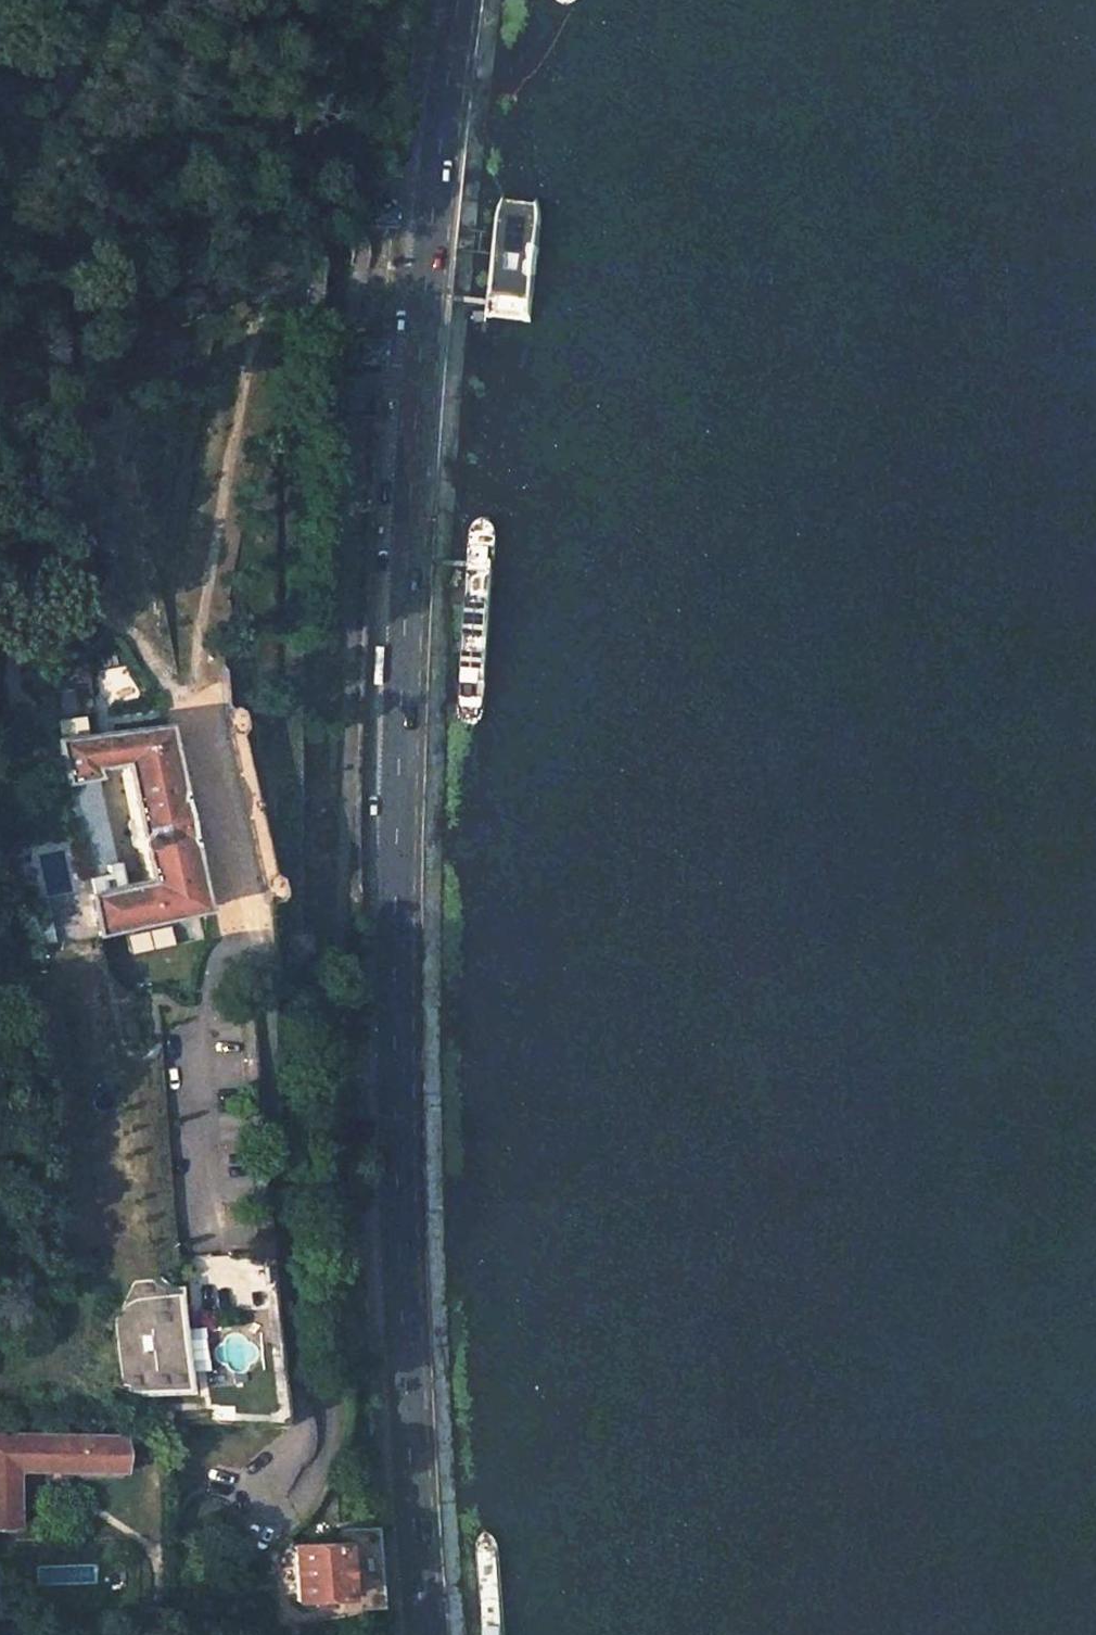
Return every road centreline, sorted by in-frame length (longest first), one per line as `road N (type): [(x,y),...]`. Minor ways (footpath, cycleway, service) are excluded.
road 1 (tertiary): [(459,0),(424,315),(400,665),(395,1008),(423,1634)]

